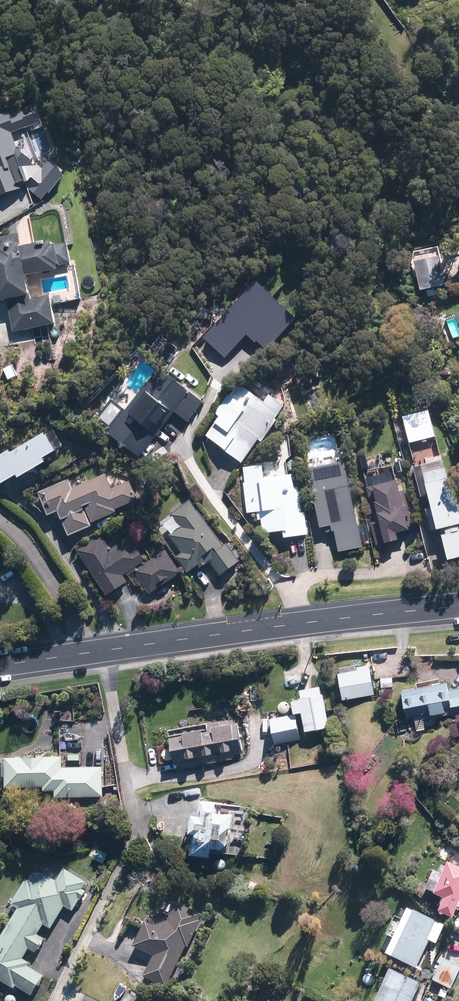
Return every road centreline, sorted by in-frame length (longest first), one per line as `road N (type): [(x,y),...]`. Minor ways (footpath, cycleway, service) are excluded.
road 1 (tertiary): [(458,605),(0,665)]

